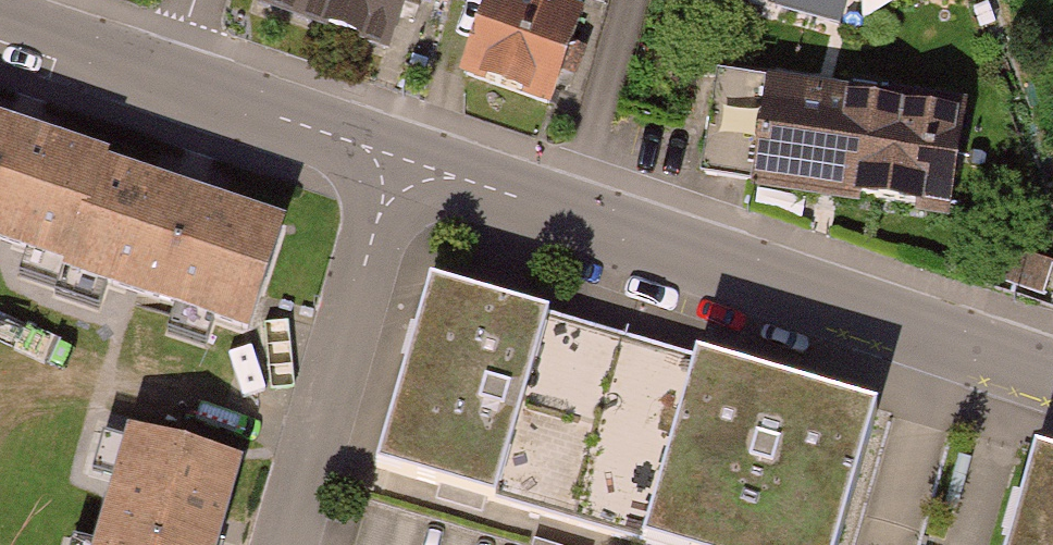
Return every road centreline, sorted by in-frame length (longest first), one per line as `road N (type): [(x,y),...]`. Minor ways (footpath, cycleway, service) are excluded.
road 1 (residential): [(400,156),(1052,374)]
road 2 (residential): [(400,156),(281,544)]
road 3 (residential): [(175,80),(400,156)]
road 4 (residential): [(0,21),(175,80)]

